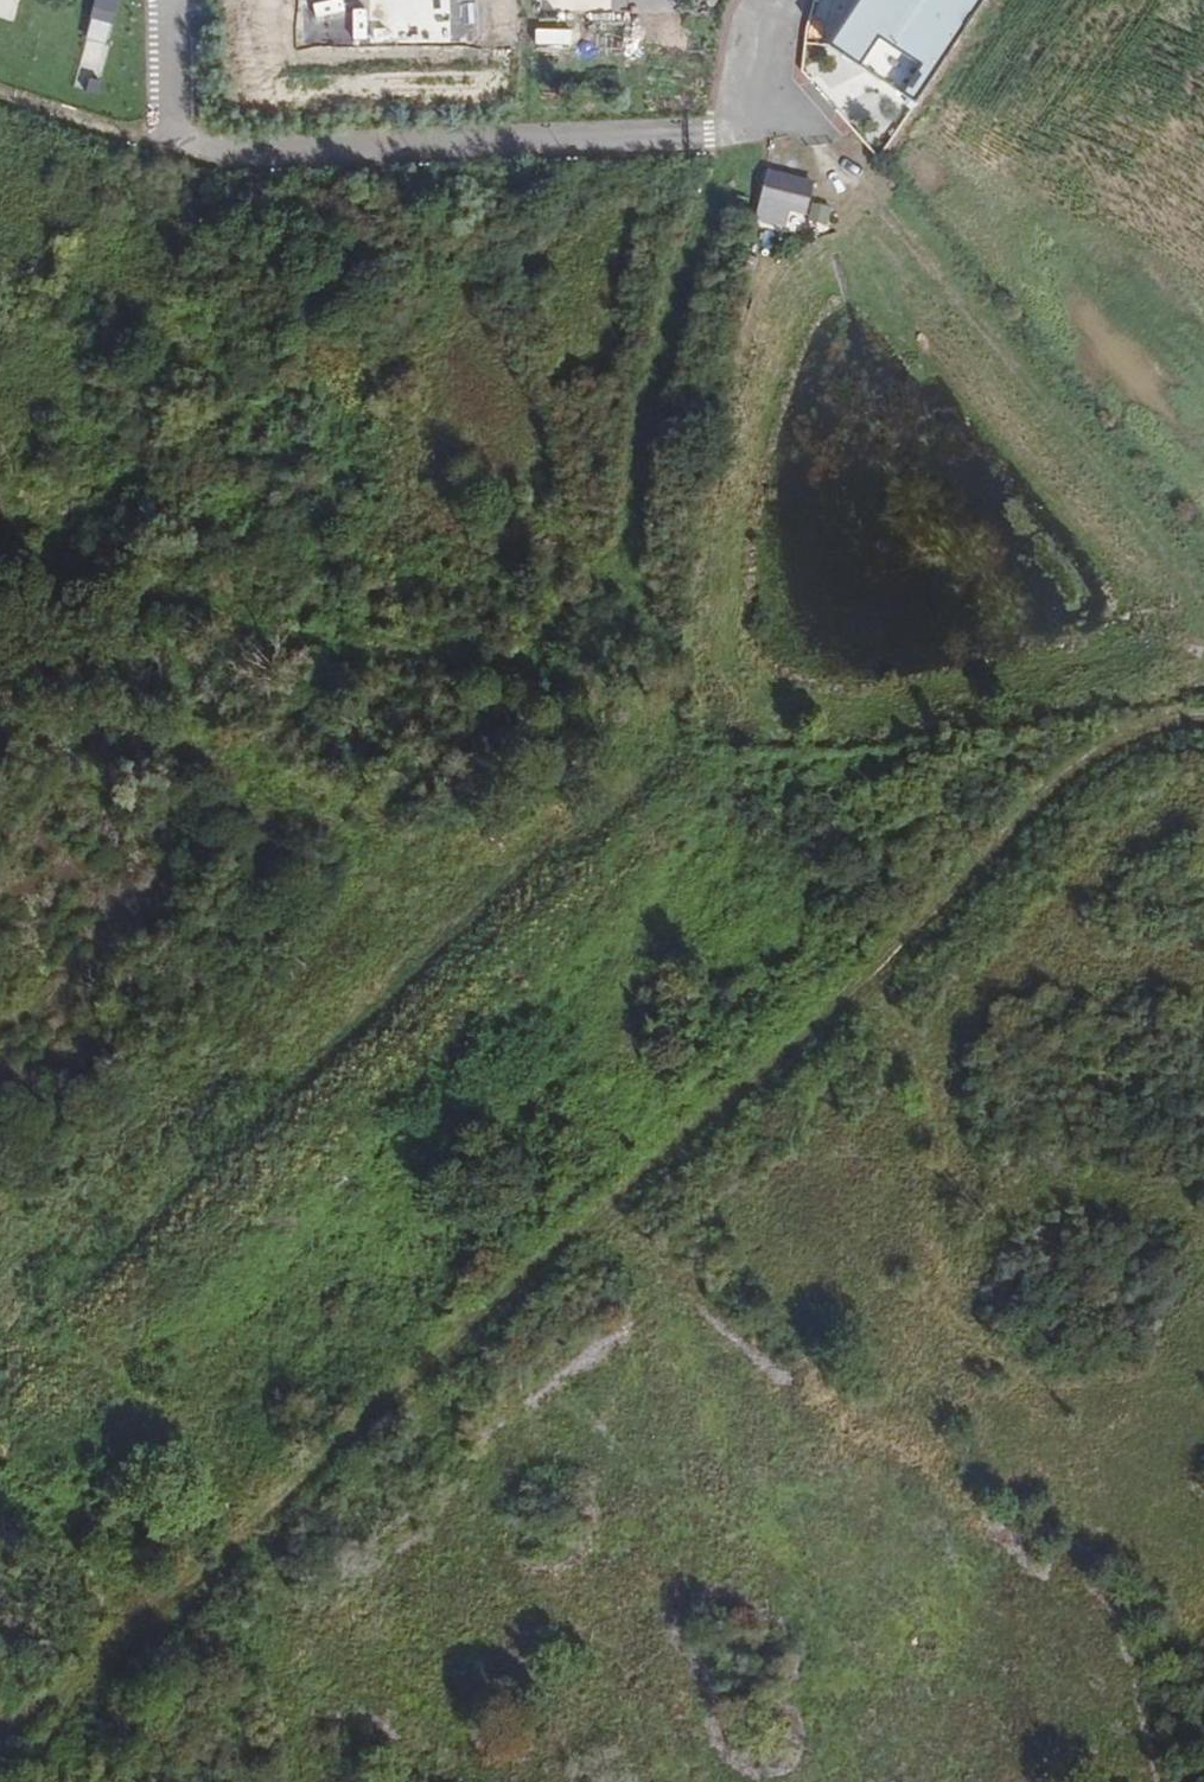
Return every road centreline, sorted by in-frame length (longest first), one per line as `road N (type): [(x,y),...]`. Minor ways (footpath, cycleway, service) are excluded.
road 1 (track): [(1203,736),(1176,736),(1097,783),(73,1709)]
road 2 (unclassified): [(781,0),(770,32),(770,109),(703,127)]

